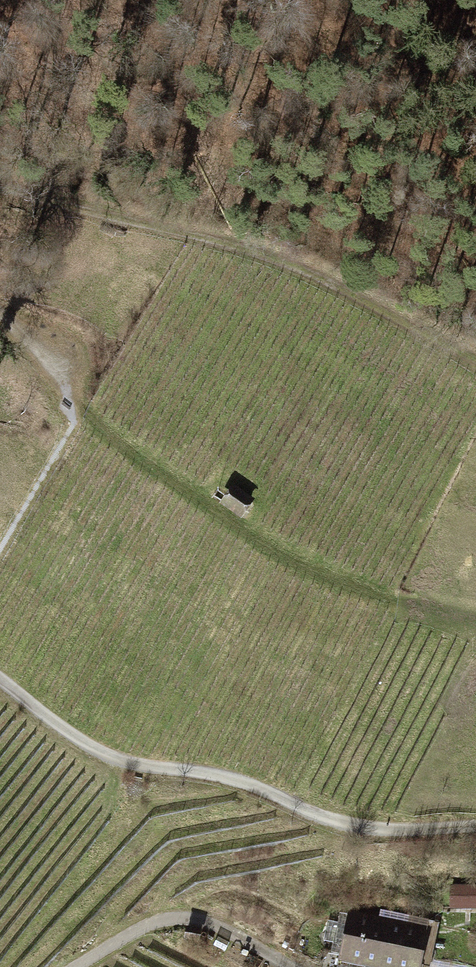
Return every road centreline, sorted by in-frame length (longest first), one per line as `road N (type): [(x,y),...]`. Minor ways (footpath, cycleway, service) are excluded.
road 1 (track): [(0,325),(120,451),(206,507),(321,574),(475,617)]
road 2 (track): [(0,680),(65,732),(130,764),(227,778),(323,819),(386,830),(475,825)]
road 3 (track): [(0,179),(271,258),(475,350)]

